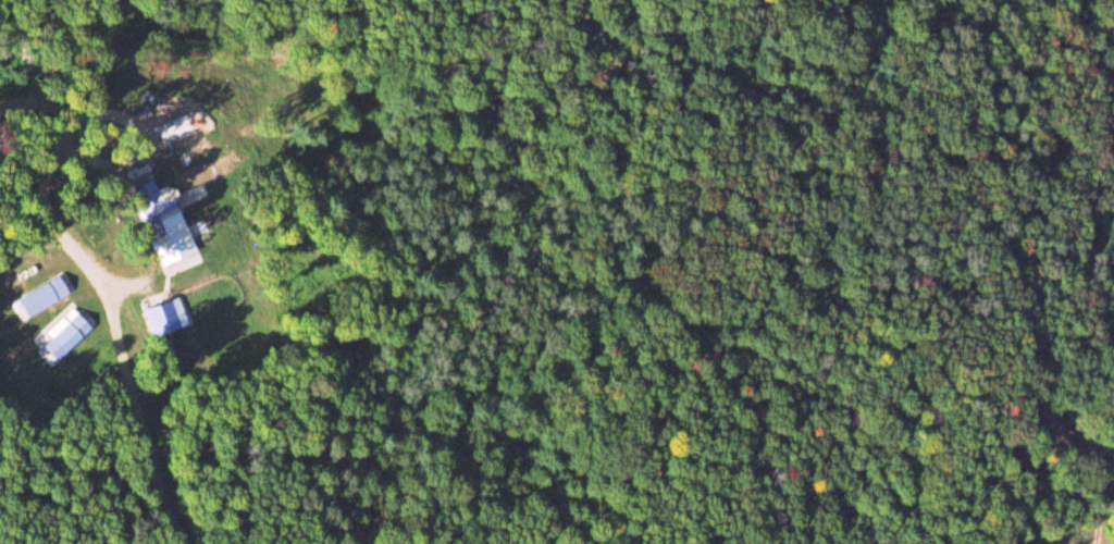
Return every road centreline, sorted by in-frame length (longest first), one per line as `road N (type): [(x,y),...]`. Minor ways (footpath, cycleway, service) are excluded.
road 1 (track): [(1113,291),(1092,269),(1068,175),(1007,57),(931,0)]
road 2 (track): [(123,394),(177,543)]

